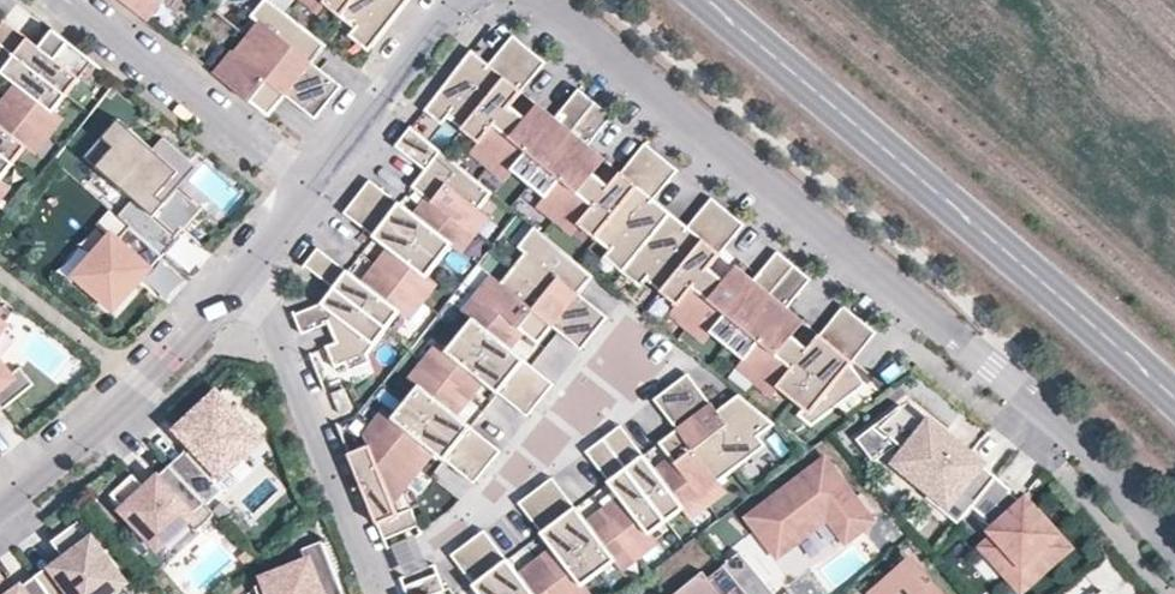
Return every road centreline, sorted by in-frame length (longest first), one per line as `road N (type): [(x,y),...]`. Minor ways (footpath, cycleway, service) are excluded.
road 1 (residential): [(1174,564),(989,367),(547,0)]
road 2 (secondary): [(1174,401),(703,0)]
road 3 (residential): [(233,291),(266,318),(380,593)]
road 4 (residential): [(233,291),(0,509)]
road 5 (residential): [(59,0),(311,191)]
road 6 (residential): [(462,0),(311,191)]
road 7 (residential): [(311,191),(233,291)]

